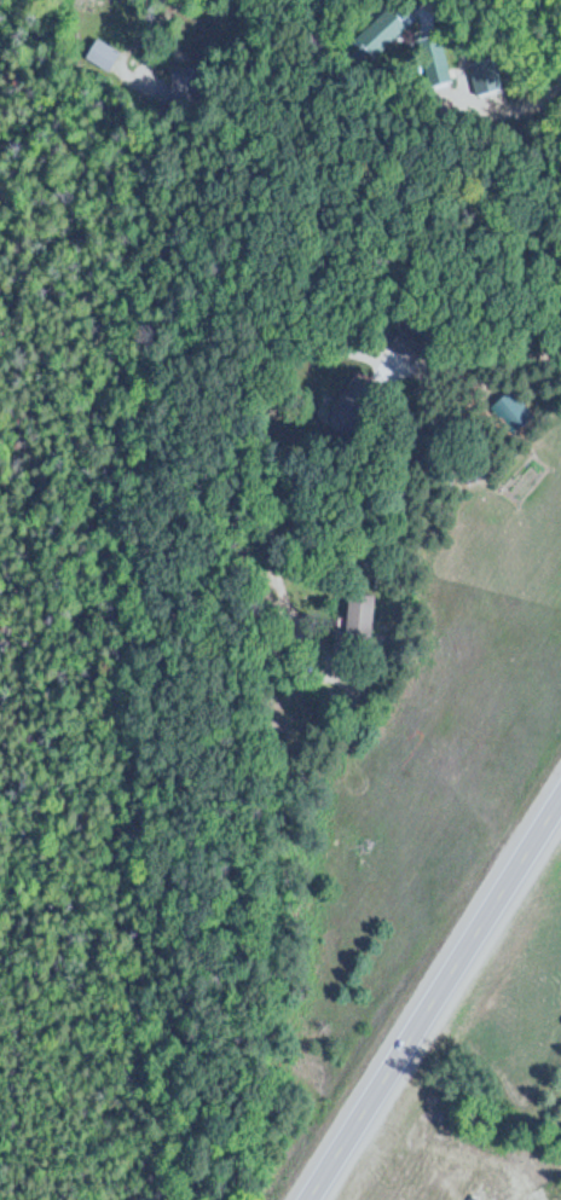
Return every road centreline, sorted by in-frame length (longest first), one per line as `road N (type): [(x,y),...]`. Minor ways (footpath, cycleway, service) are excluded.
road 1 (primary): [(316,1199),(560,803)]

